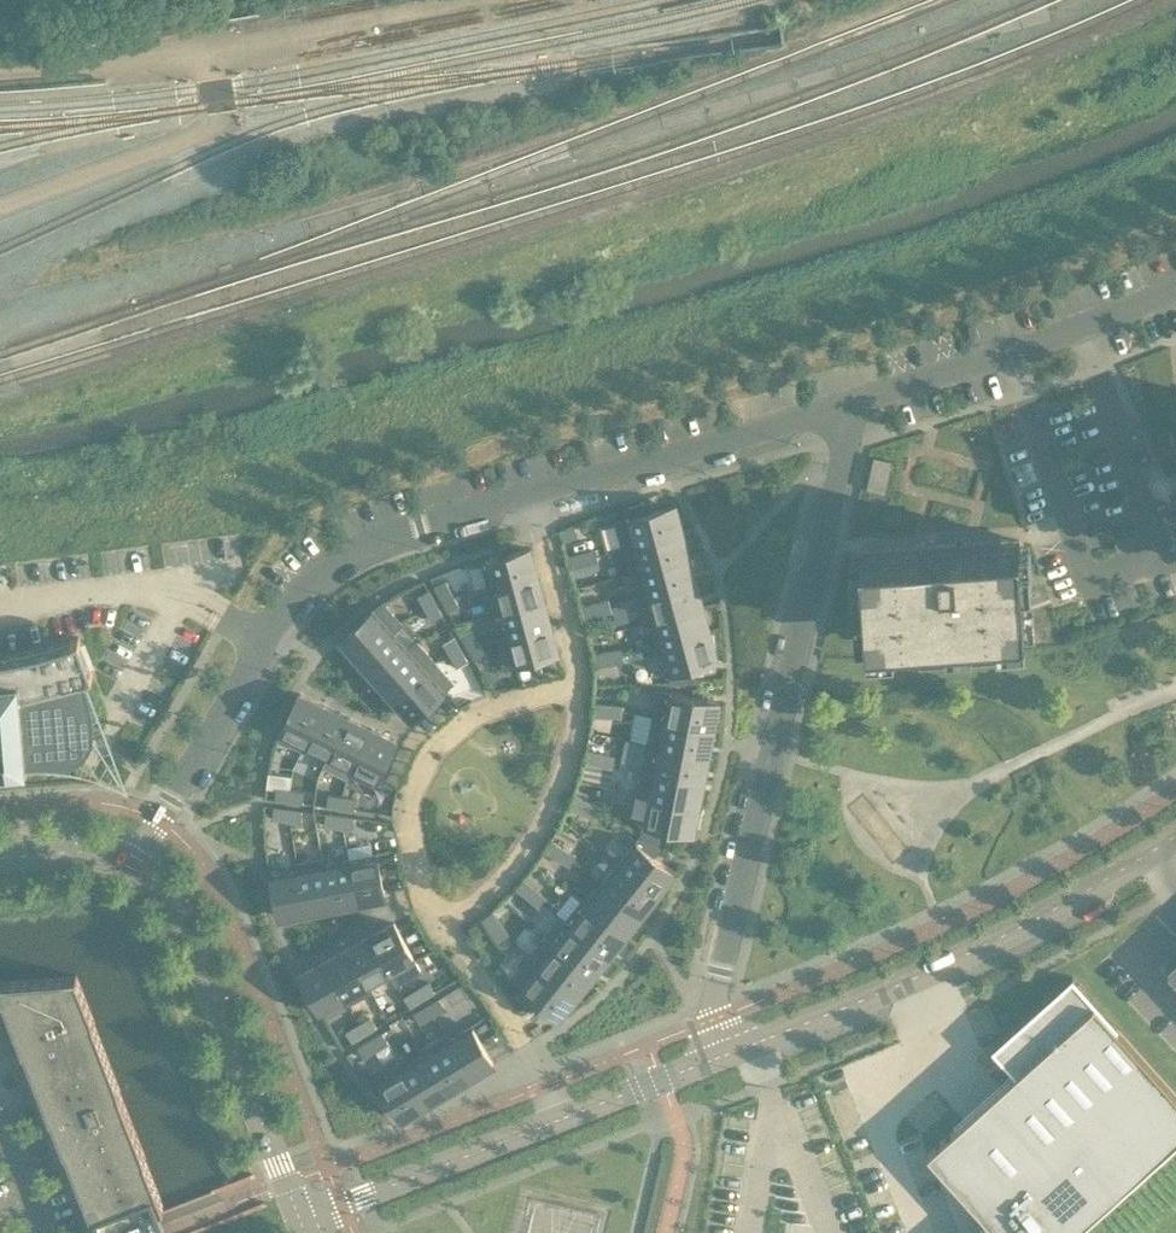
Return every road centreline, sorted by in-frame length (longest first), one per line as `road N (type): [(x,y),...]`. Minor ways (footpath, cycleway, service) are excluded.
road 1 (residential): [(839,405),(843,454),(721,972),(713,1019),(728,1054)]
road 2 (residential): [(140,869),(263,643),(320,574),(358,552),(540,493)]
road 3 (tertiary): [(1175,836),(953,960),(728,1054)]
road 4 (tertiary): [(140,869),(176,901),(302,1220)]
road 5 (residential): [(450,930),(417,858),(414,795),(444,738),(495,708),(581,683)]
road 6 (residential): [(839,405),(1175,291)]
road 7 (residential): [(540,493),(839,405)]
road 8 (residential): [(450,930),(496,889),(537,829),(566,771),(581,683)]
road 9 (tertiary): [(567,1117),(302,1220)]
road 10 (residential): [(567,1117),(529,1041),(450,930)]
road 11 (residential): [(581,683),(540,493)]
road 12 (tertiary): [(728,1054),(567,1117)]
road 13 (tertiary): [(0,861),(91,856),(140,869)]

